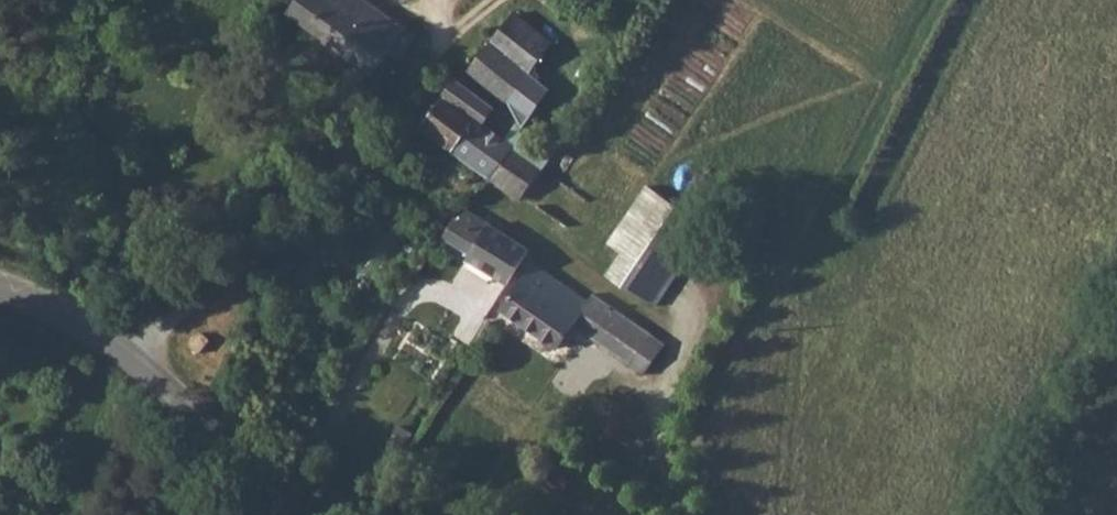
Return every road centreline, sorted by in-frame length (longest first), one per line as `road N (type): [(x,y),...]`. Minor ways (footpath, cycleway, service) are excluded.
road 1 (track): [(127,353),(360,165),(475,0)]
road 2 (tertiary): [(287,514),(177,393),(127,353),(0,293)]

